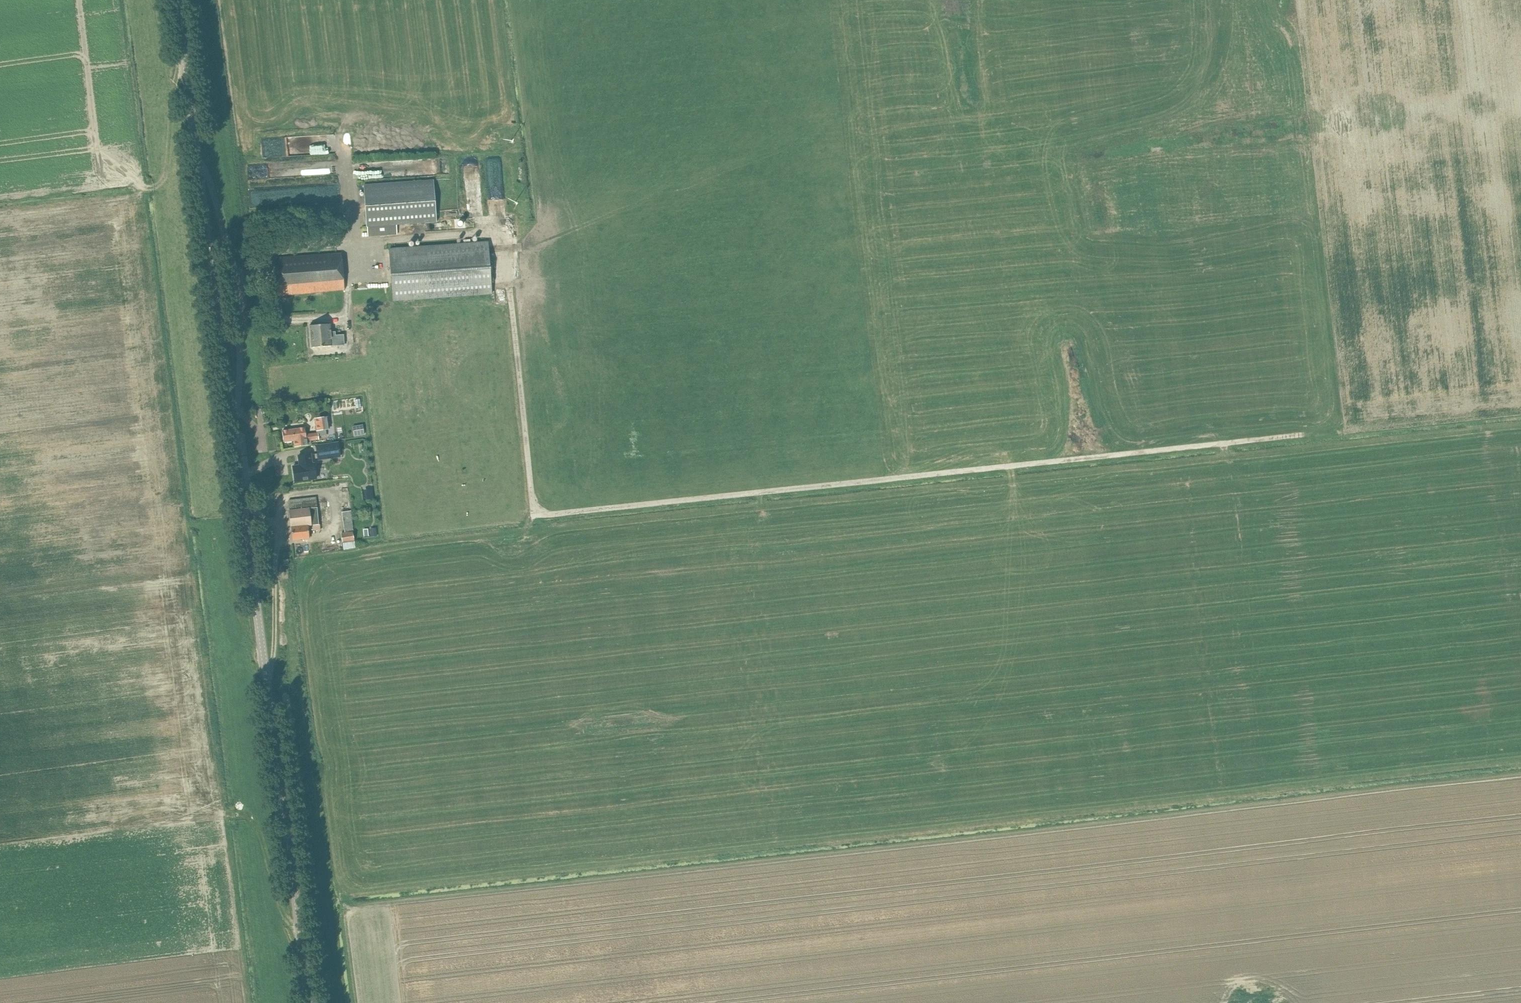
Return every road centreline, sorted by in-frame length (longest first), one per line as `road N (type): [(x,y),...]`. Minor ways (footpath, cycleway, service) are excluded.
road 1 (unclassified): [(310,1002),(176,0)]

